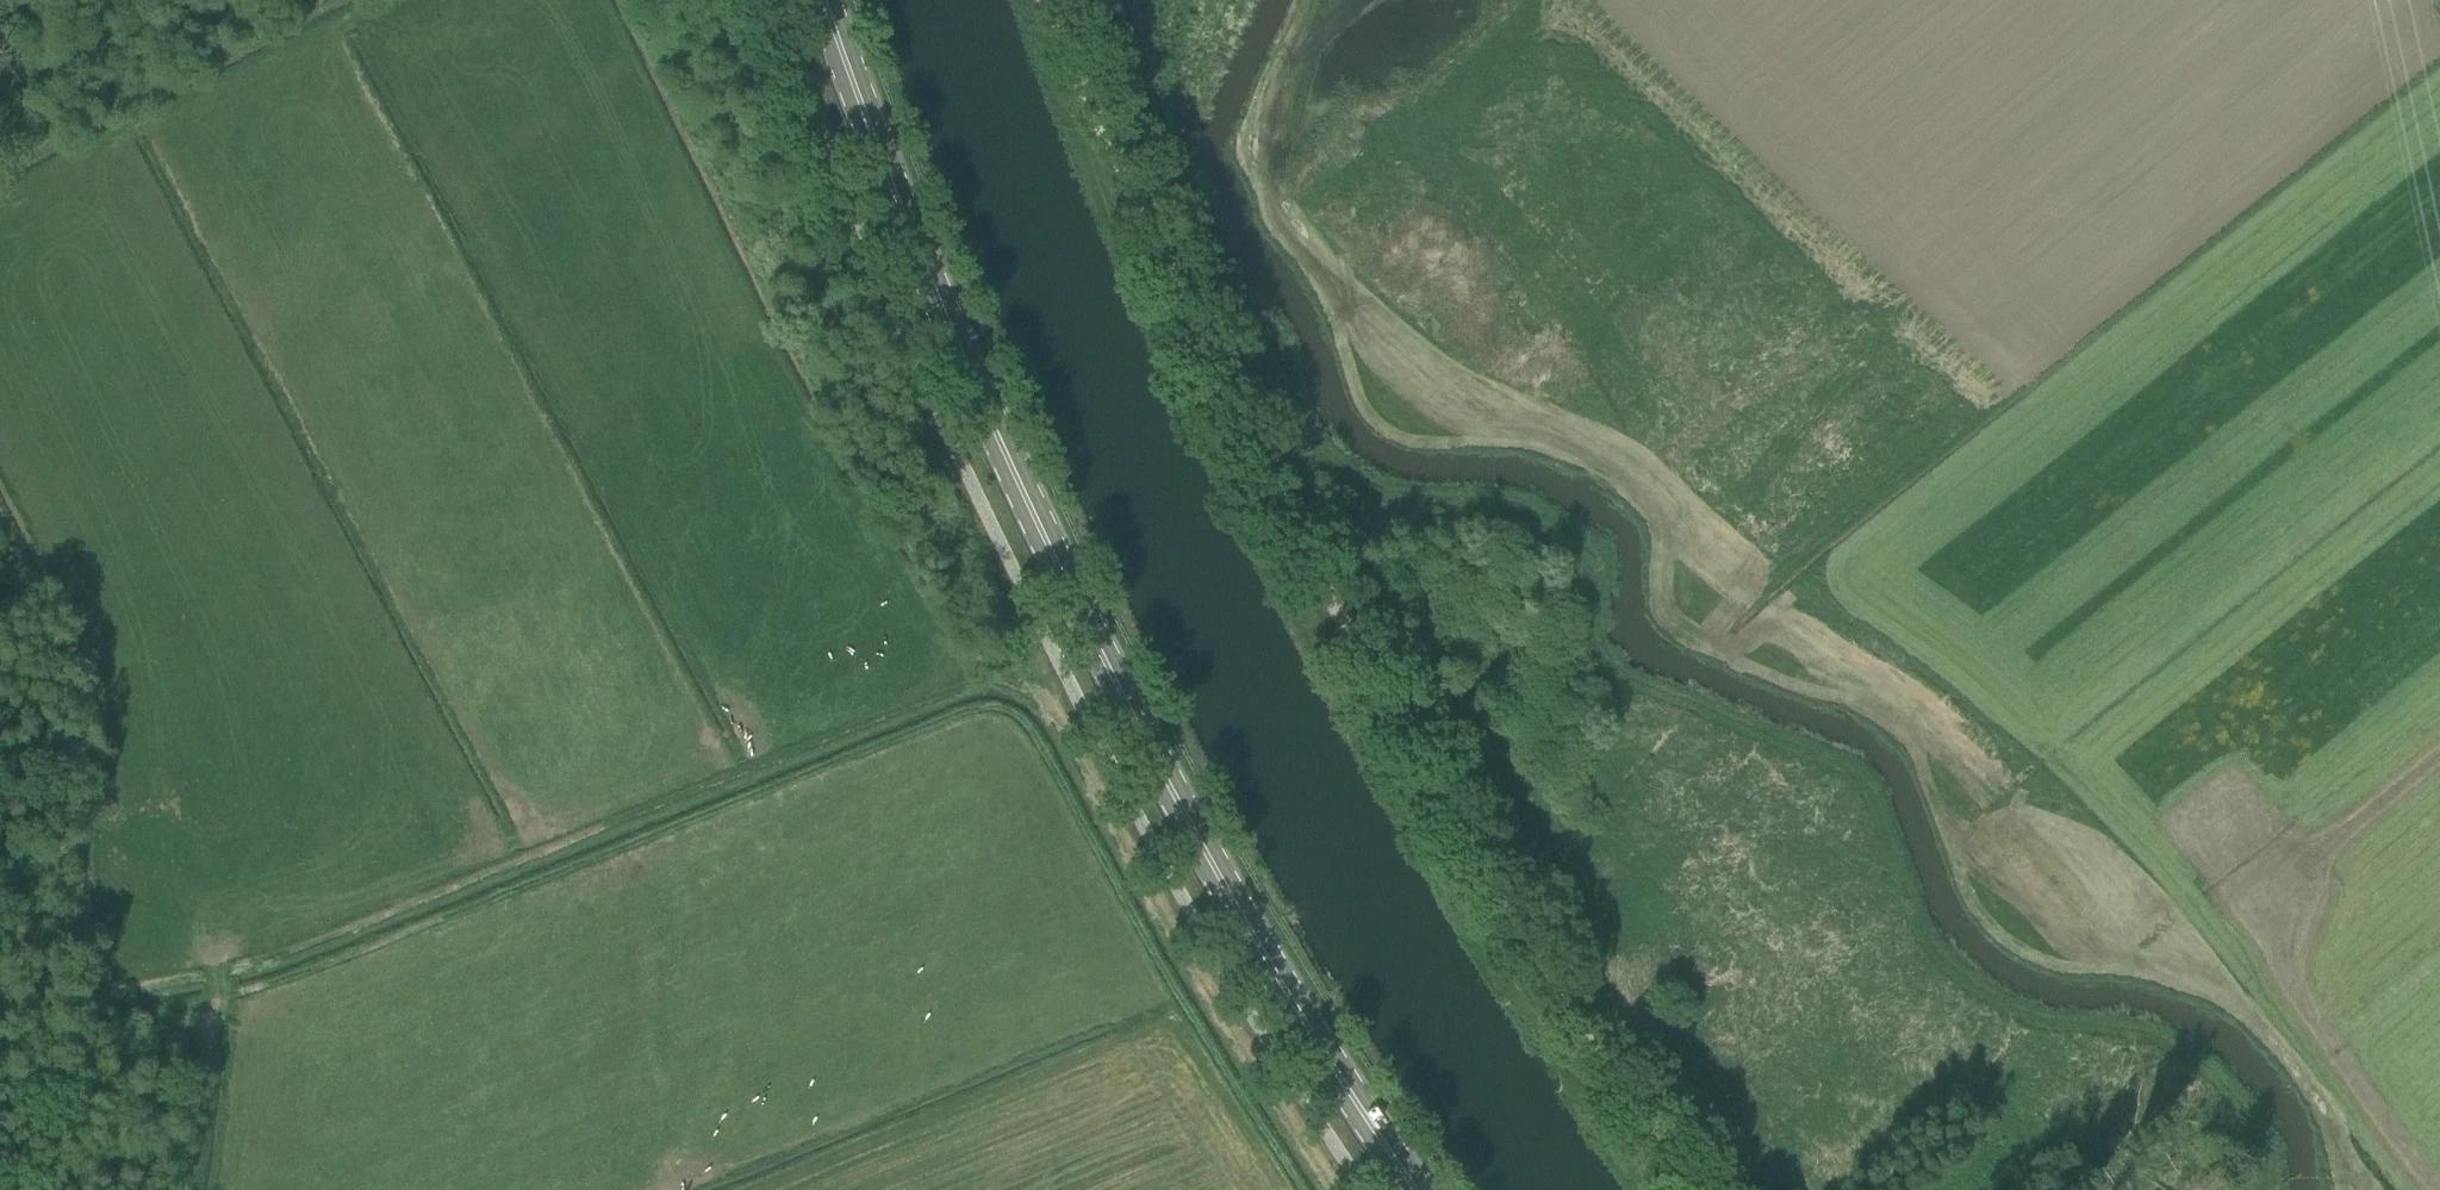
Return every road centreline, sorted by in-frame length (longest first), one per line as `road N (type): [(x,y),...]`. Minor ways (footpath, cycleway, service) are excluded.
road 1 (track): [(1686,1189),(1579,1046),(1449,826),(1062,96),(1020,0)]
road 2 (primary): [(1415,1189),(1342,1089),(1239,914),(1079,617),(979,403),(825,0)]
road 3 (track): [(189,1189),(219,978),(0,1010)]

